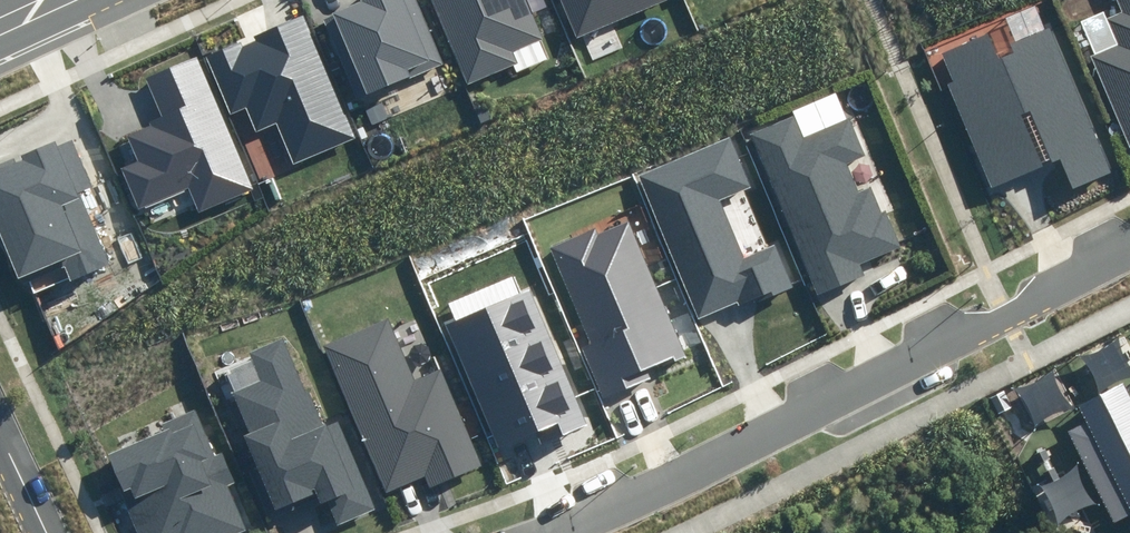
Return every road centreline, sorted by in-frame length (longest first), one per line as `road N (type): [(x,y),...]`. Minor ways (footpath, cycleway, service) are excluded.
road 1 (residential): [(534,532),(651,485),(1129,245)]
road 2 (residential): [(0,422),(51,532)]

